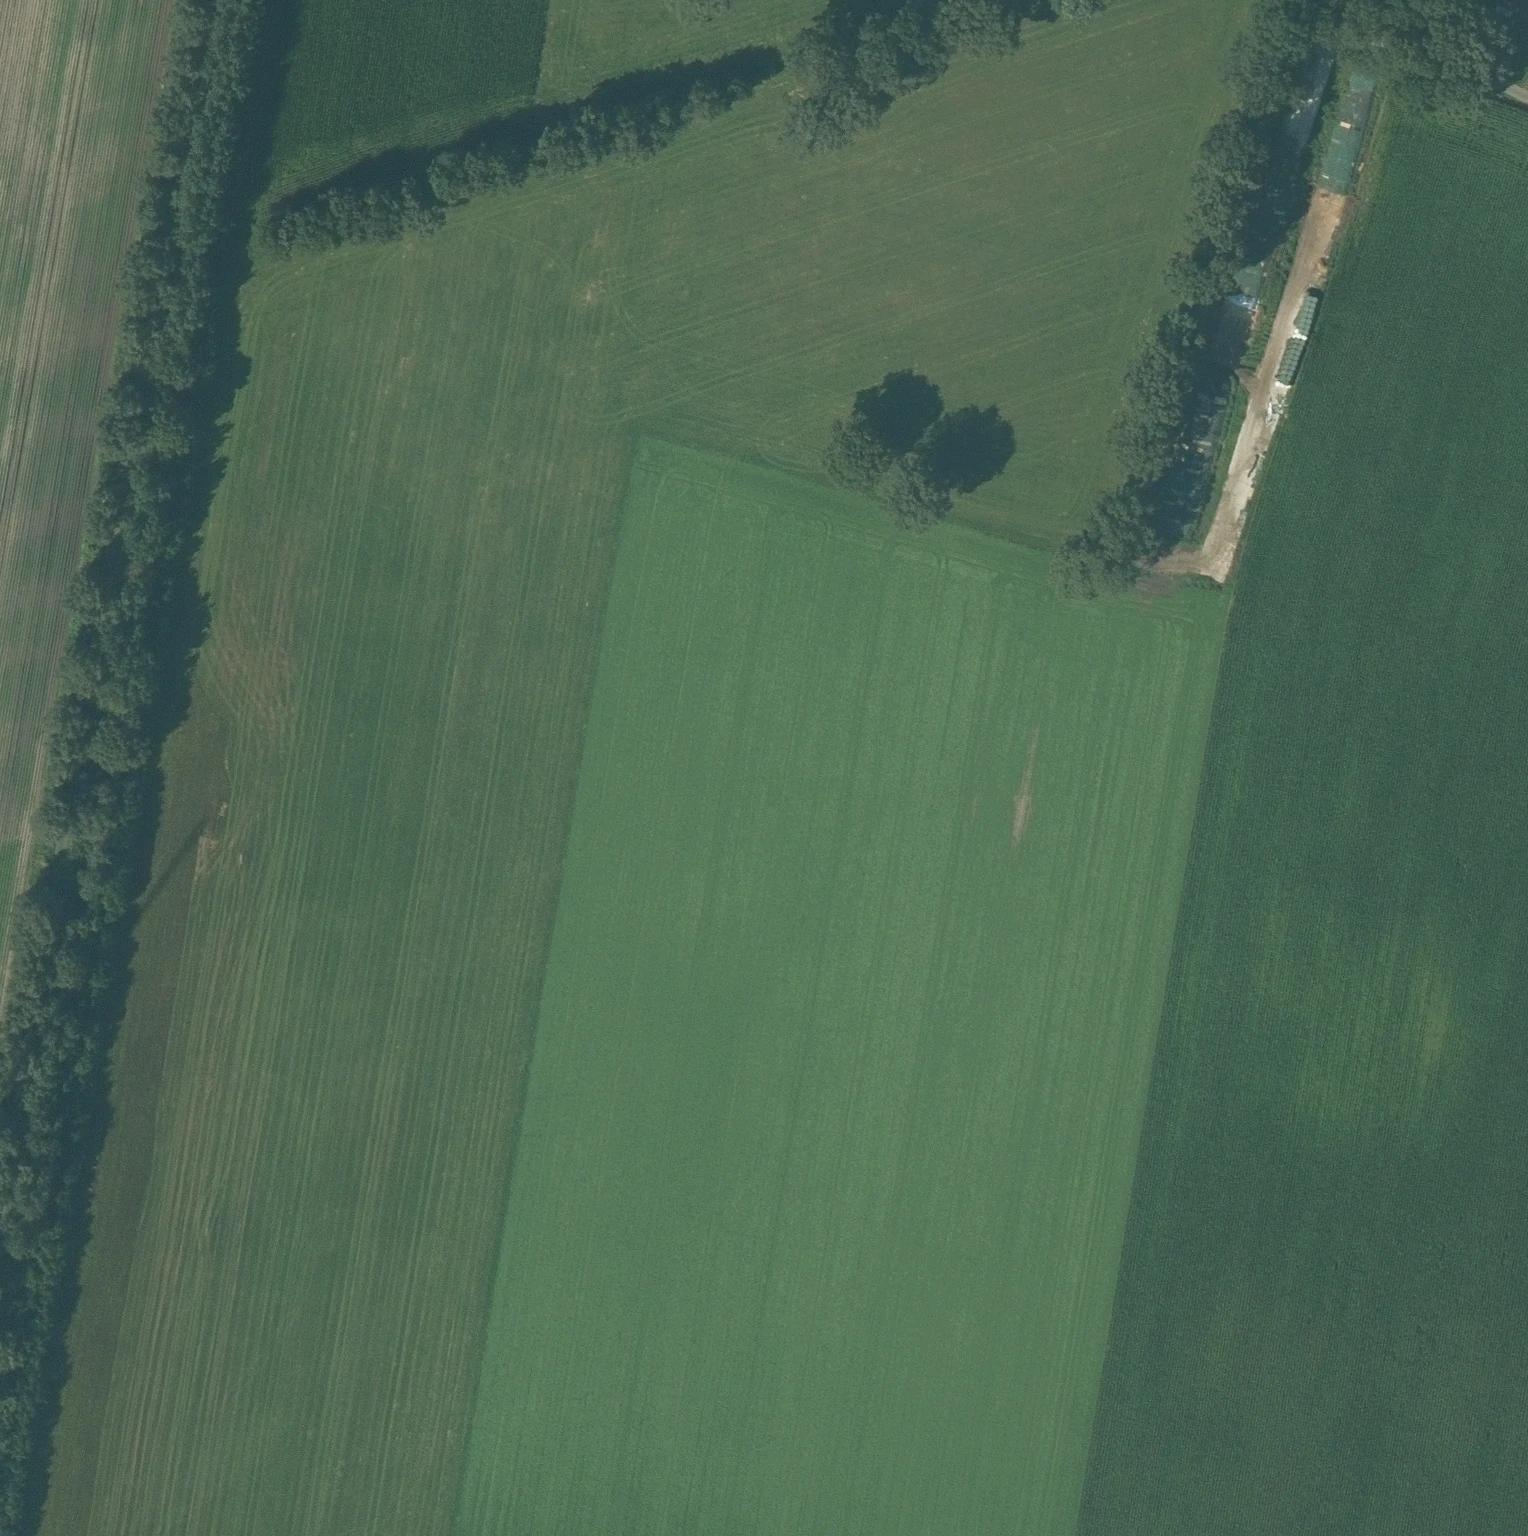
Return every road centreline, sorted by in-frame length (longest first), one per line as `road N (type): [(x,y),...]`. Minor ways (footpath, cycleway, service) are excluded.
road 1 (unclassified): [(0,1202),(196,0)]

